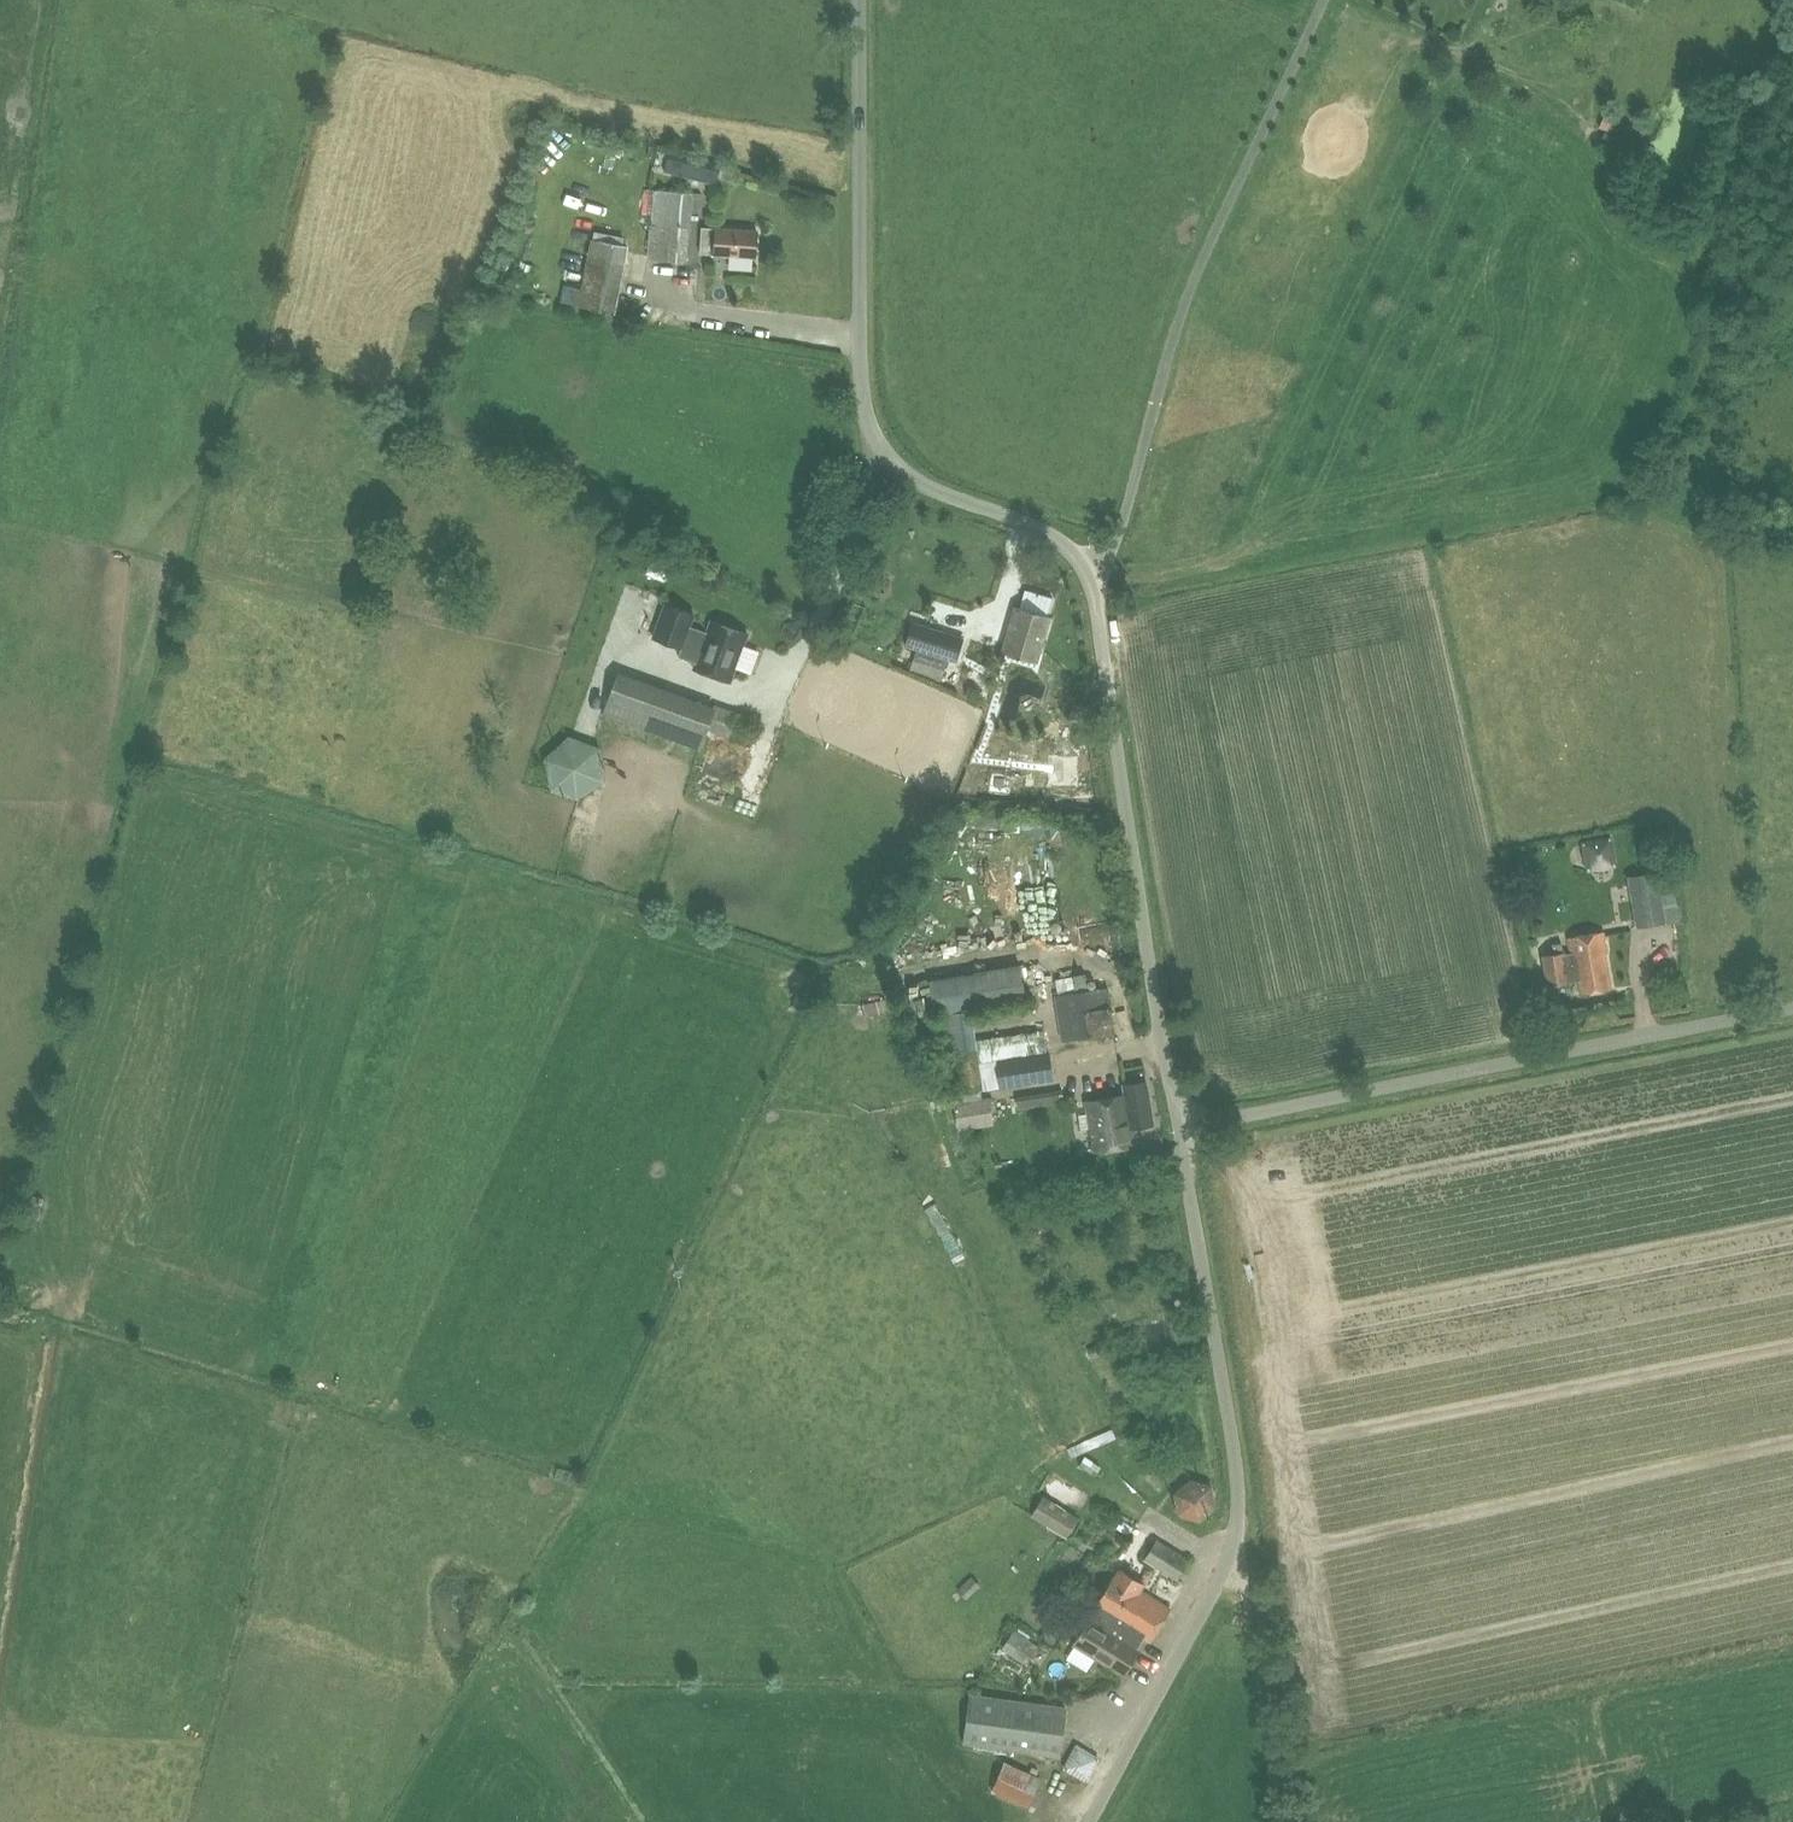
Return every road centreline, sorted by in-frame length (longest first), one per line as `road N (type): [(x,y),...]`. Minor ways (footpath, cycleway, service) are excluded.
road 1 (unclassified): [(1176,1126),(1092,582),(1079,553),(1041,529),(875,458),(863,424),(858,0)]
road 2 (unclassified): [(1089,1821),(1225,1555),(1239,1508),(1176,1126)]
road 3 (unclassified): [(1792,1007),(1176,1126)]

